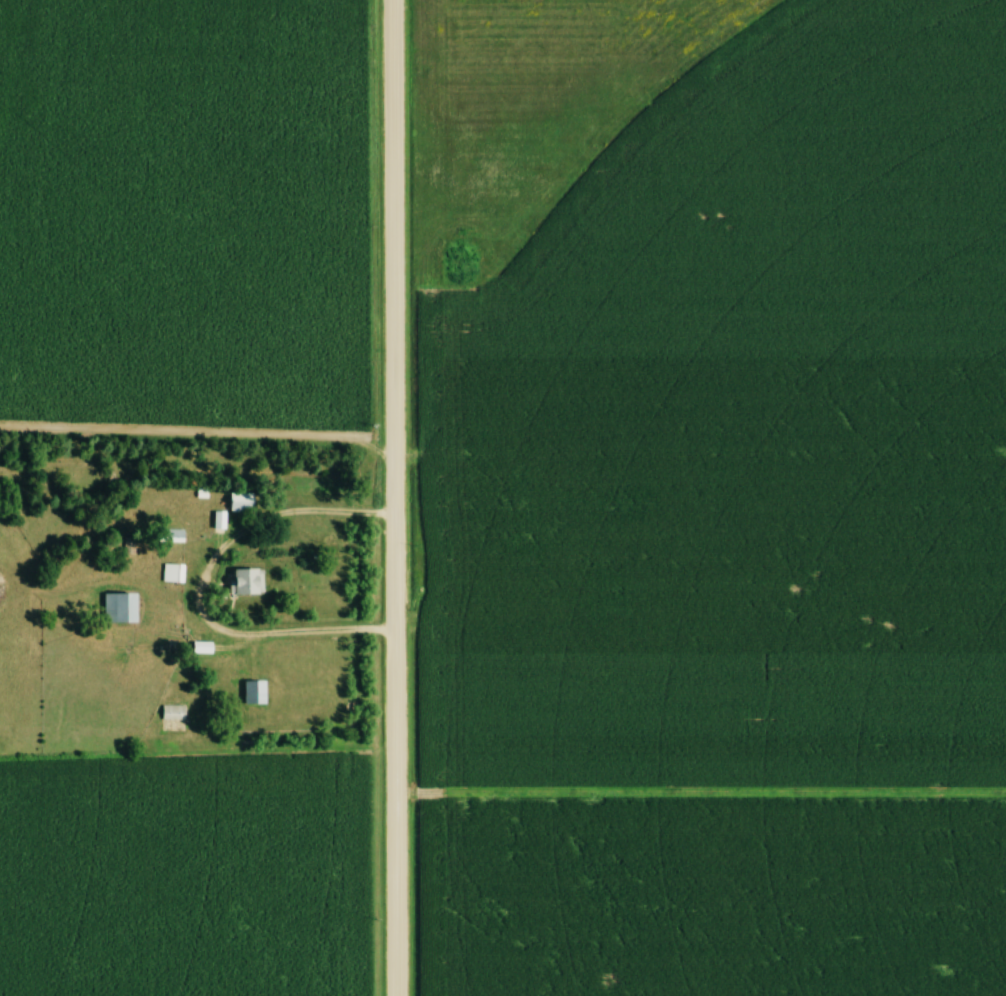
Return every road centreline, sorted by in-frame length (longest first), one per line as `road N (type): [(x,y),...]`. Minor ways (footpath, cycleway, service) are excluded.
road 1 (tertiary): [(391,995),(385,0)]

